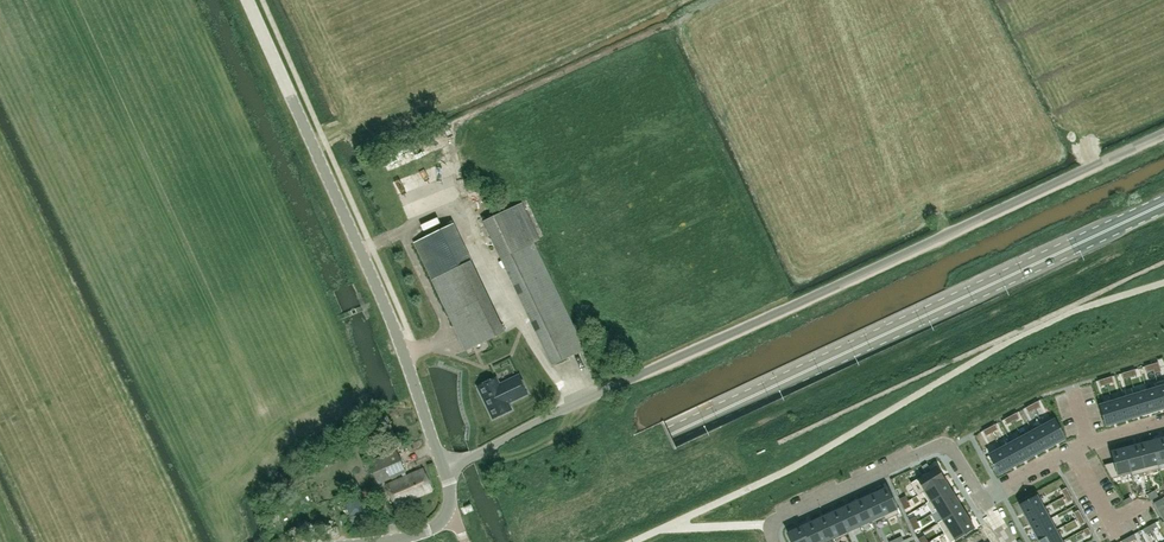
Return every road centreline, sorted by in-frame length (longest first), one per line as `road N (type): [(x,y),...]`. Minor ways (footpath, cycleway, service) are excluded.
road 1 (primary): [(440,541),(1163,203)]
road 2 (unclassified): [(443,466),(1163,133)]
road 3 (tertiary): [(443,466),(391,324),(248,0)]
road 4 (residential): [(775,541),(773,524),(782,516),(931,448),(953,451),(981,497)]
road 5 (residential): [(1163,424),(1073,449),(981,497)]
road 6 (tertiary): [(376,541),(444,518),(452,495),(443,466)]

